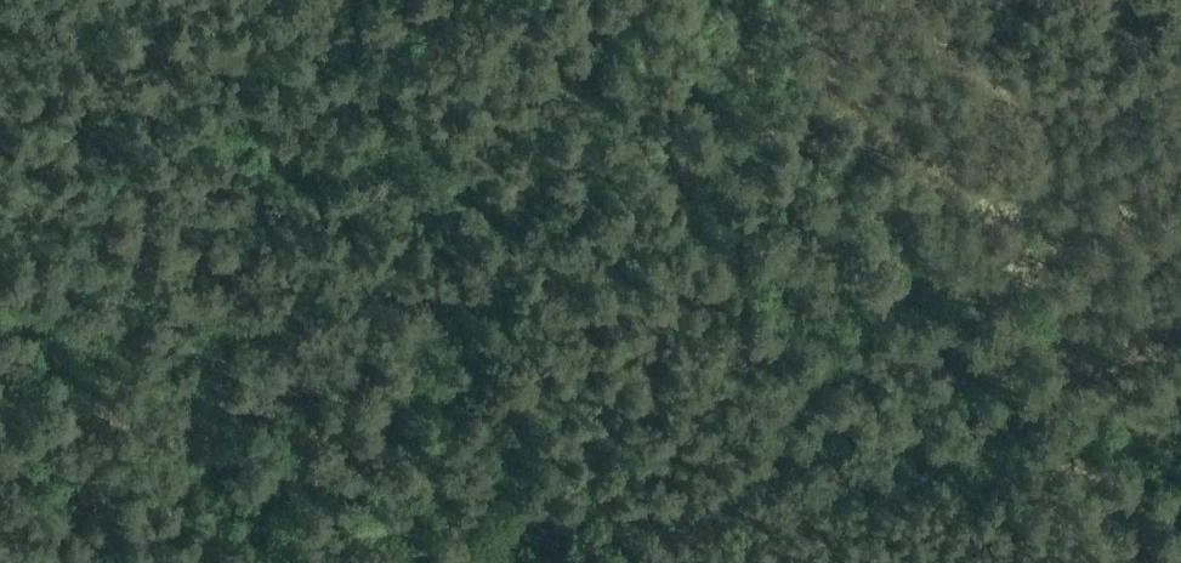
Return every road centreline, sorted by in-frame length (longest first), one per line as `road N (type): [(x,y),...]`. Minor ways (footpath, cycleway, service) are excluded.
road 1 (track): [(331,0),(375,137),(556,513)]

